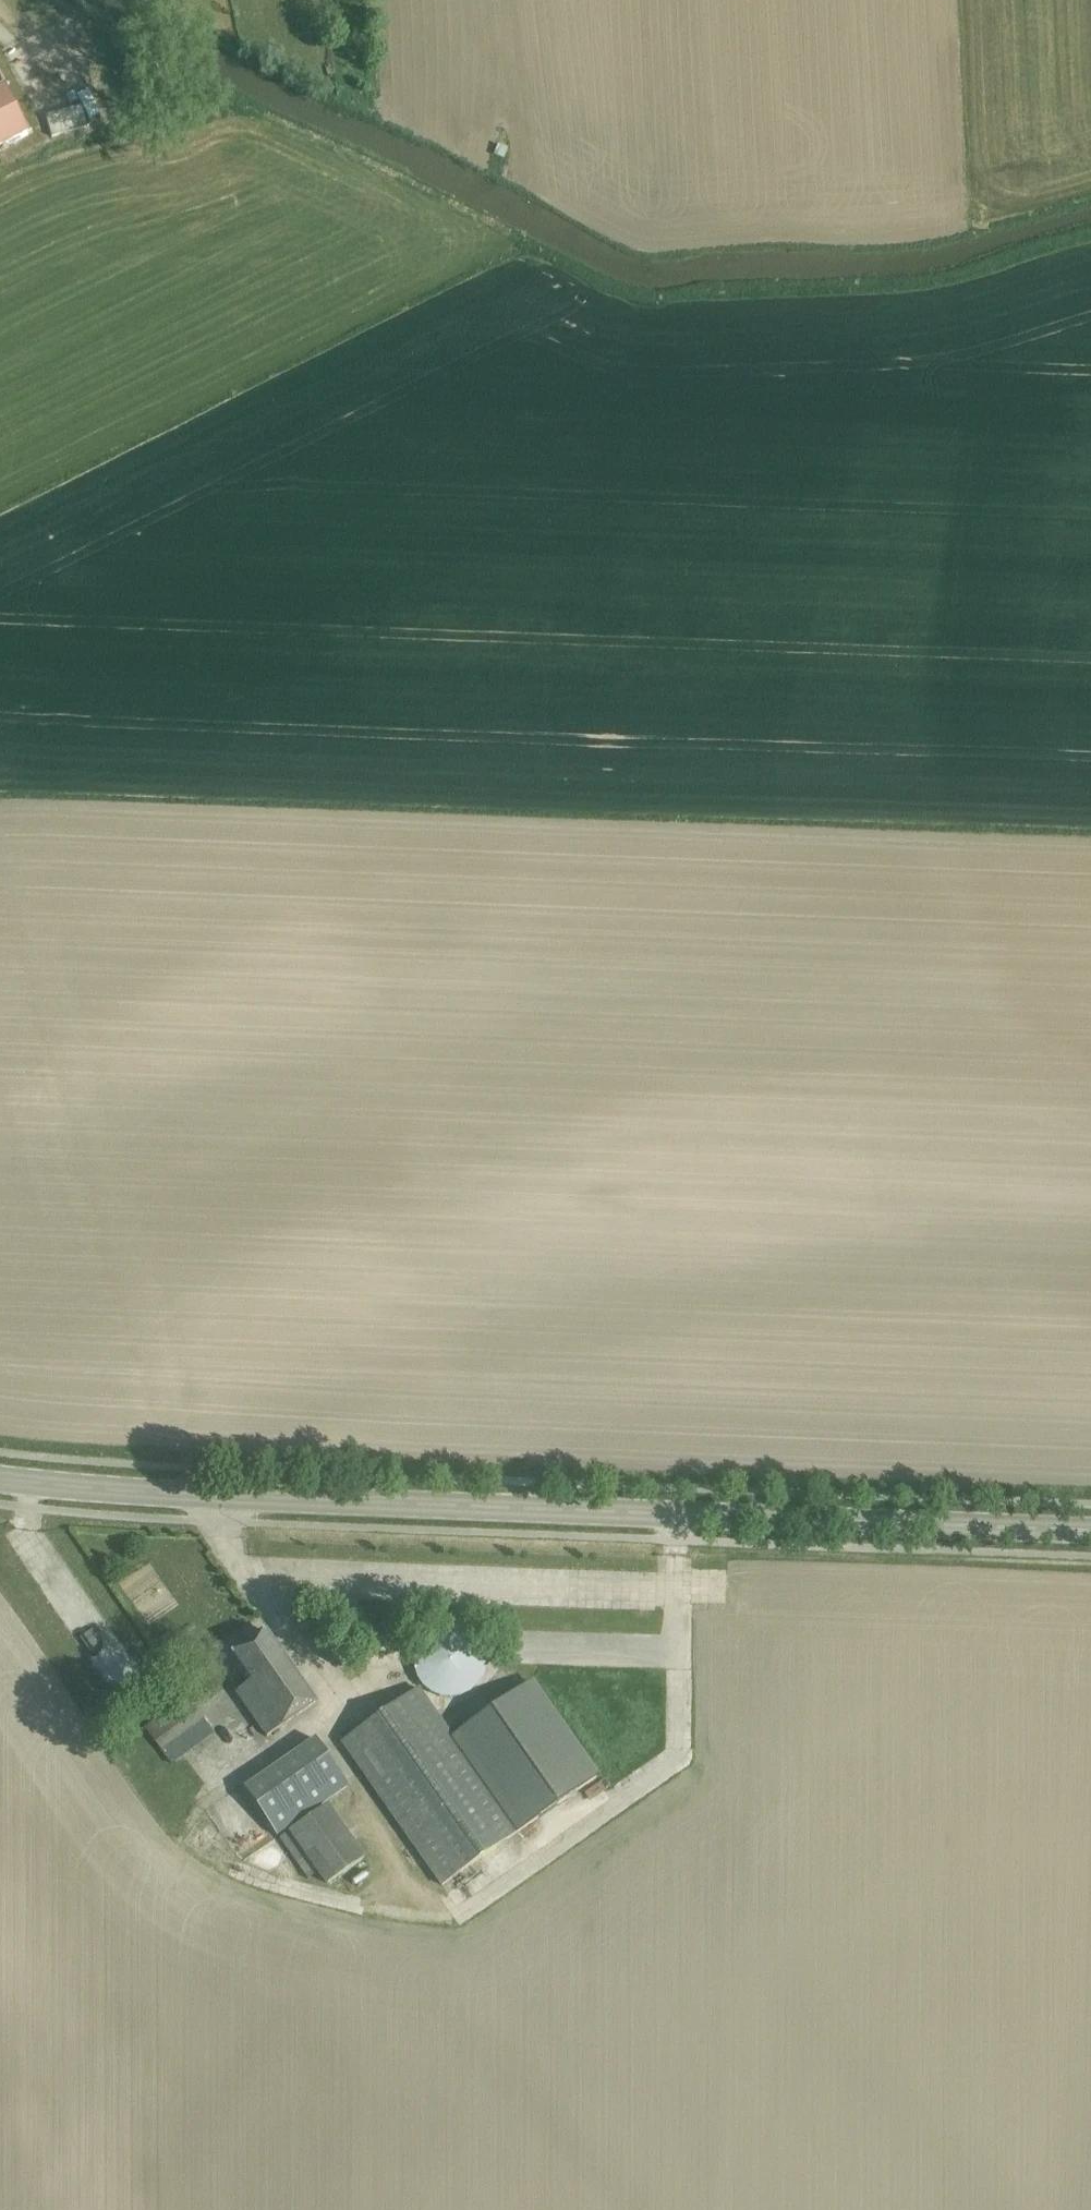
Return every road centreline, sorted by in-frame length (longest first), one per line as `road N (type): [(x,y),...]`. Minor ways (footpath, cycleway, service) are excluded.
road 1 (tertiary): [(1090,1529),(0,1478)]

